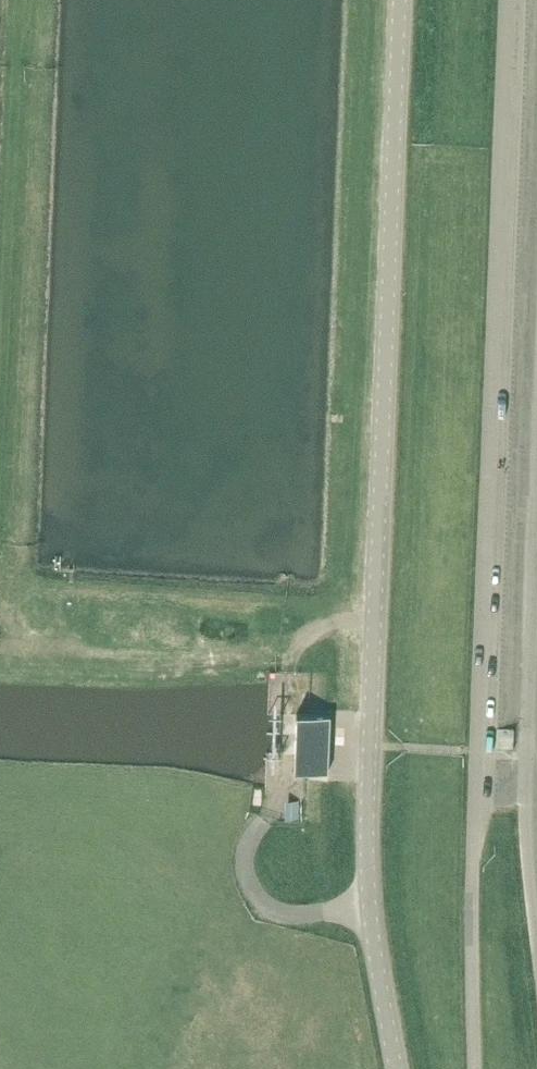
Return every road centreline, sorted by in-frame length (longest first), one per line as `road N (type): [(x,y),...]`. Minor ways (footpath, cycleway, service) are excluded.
road 1 (tertiary): [(395,1068),(367,857),(401,0)]

